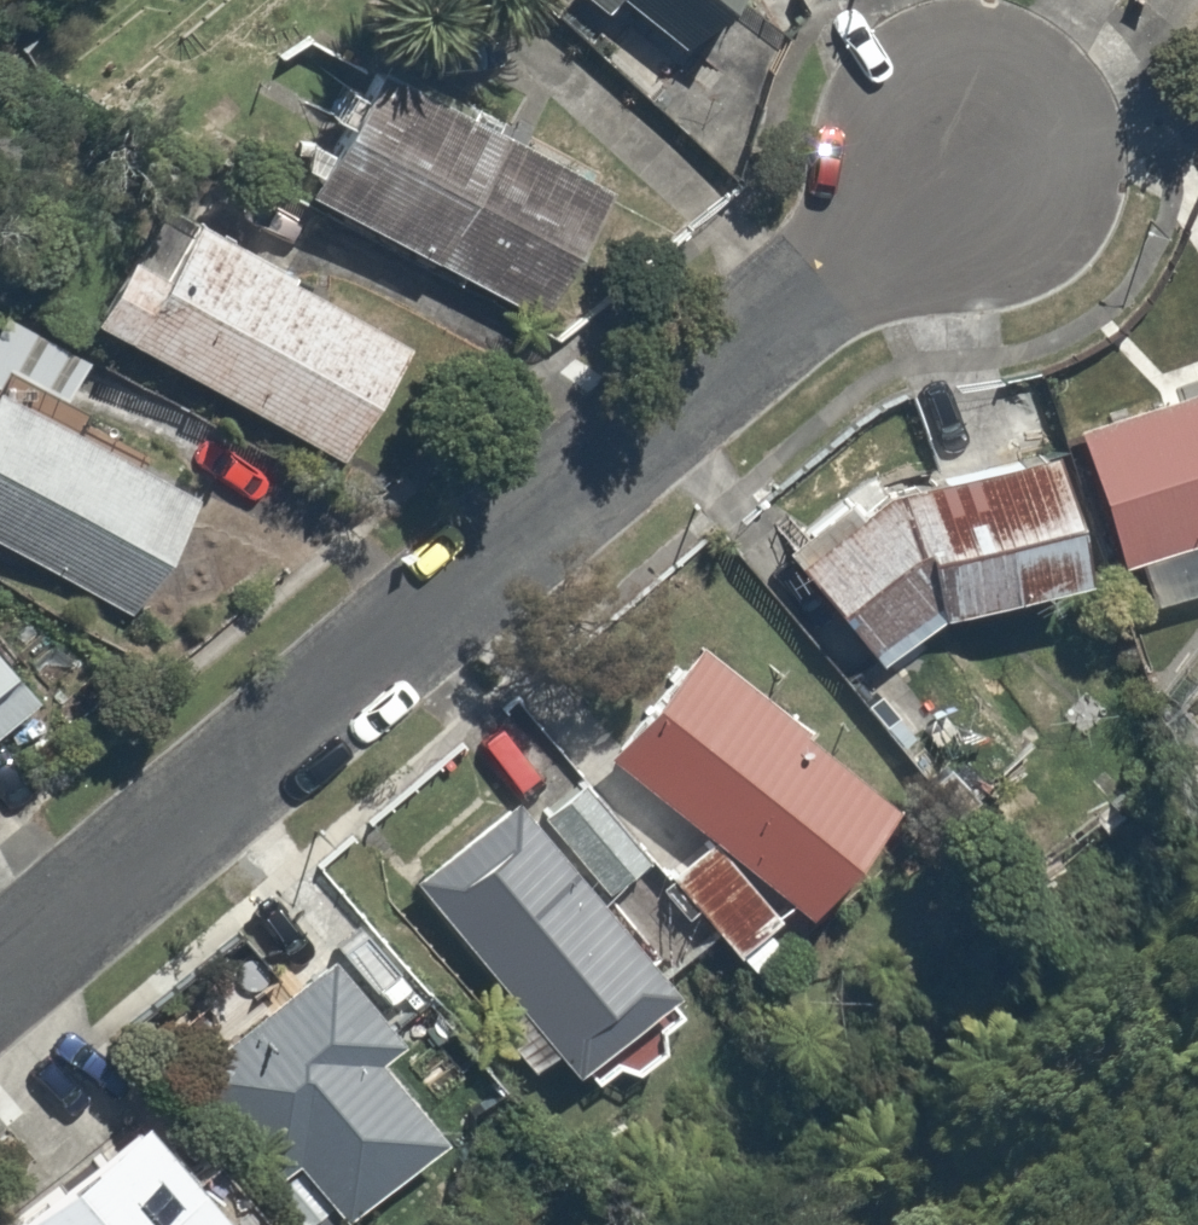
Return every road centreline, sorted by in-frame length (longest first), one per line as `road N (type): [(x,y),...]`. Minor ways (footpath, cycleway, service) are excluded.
road 1 (residential): [(0,956),(950,164)]
road 2 (residential): [(950,164),(1197,121)]
road 3 (residential): [(950,164),(1058,0)]

